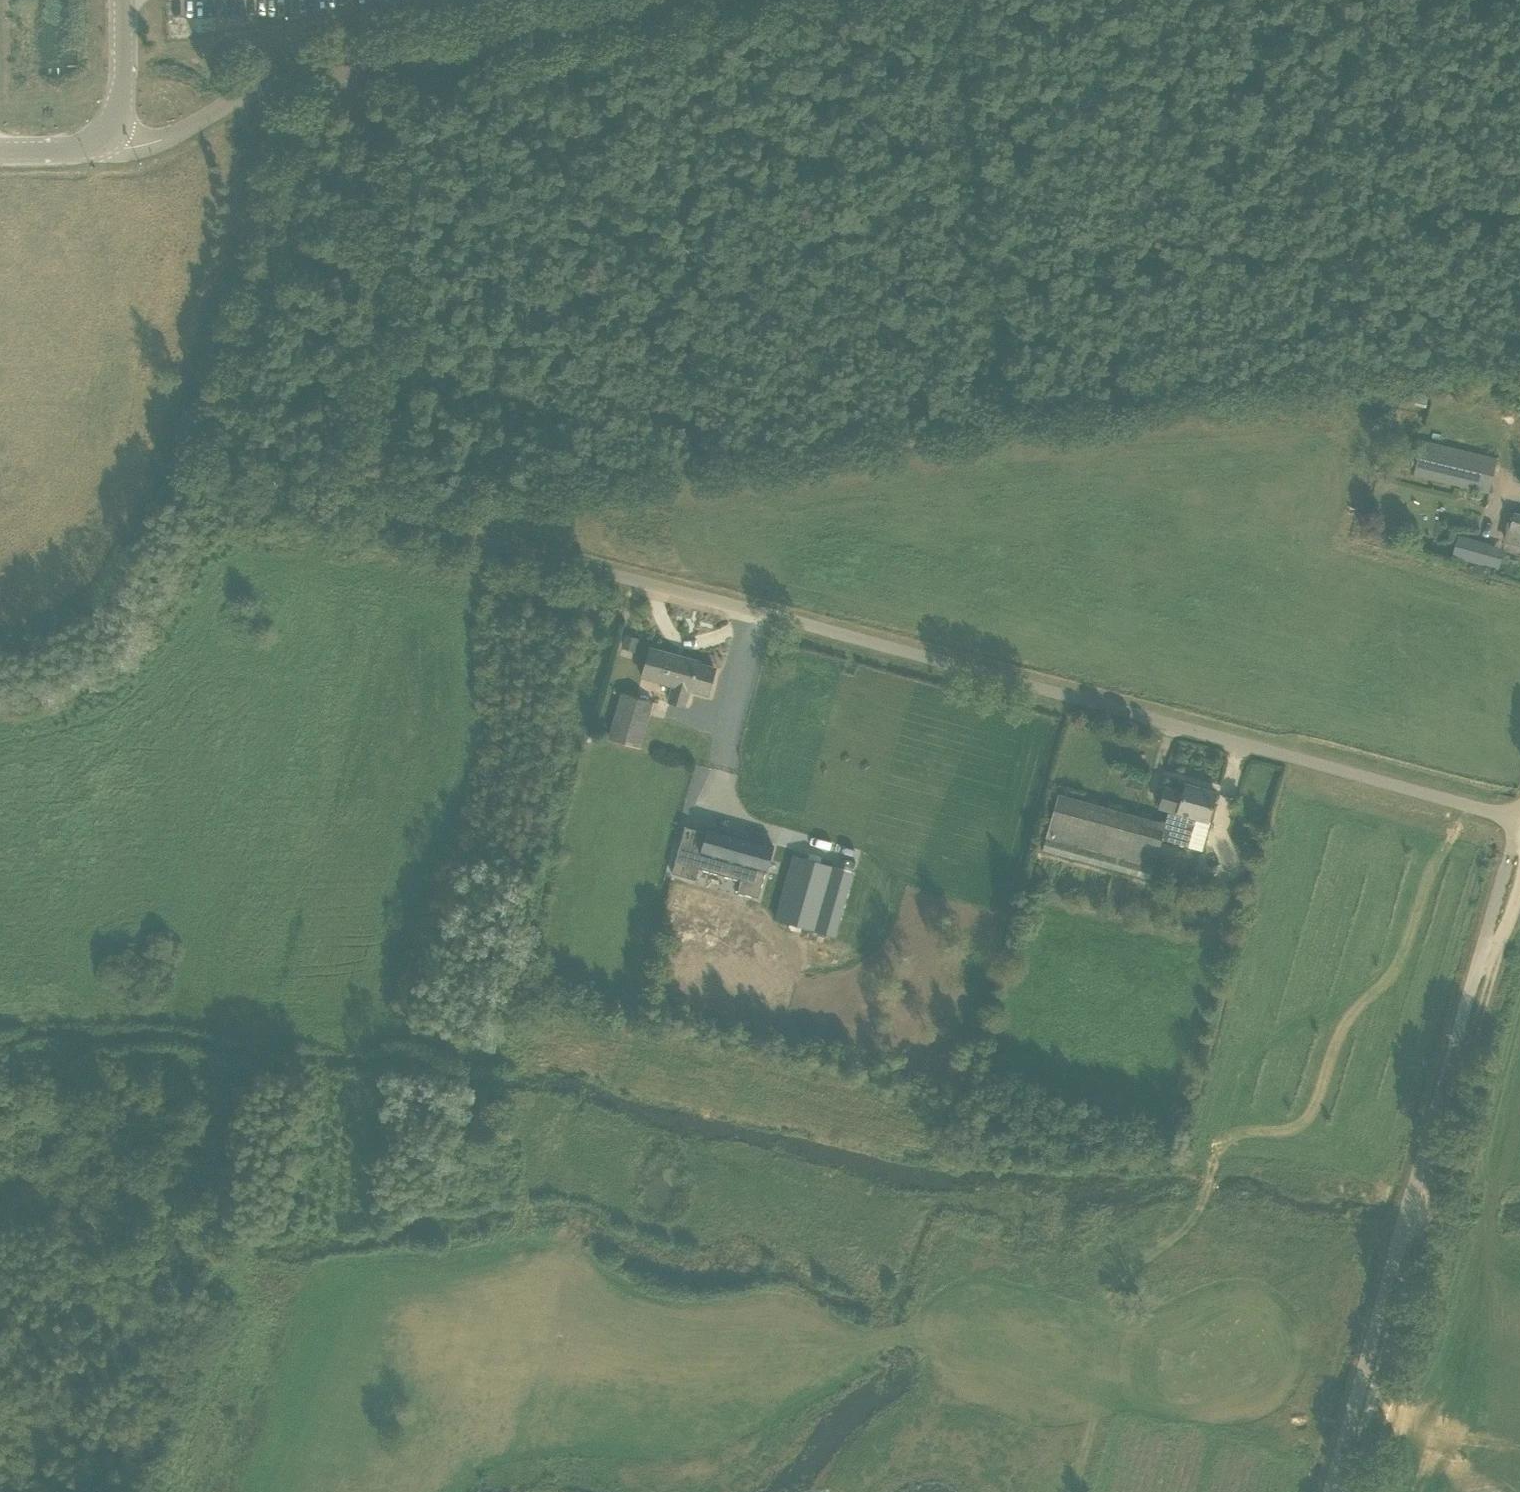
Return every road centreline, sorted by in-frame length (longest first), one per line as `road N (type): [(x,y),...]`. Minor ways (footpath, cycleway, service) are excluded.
road 1 (unclassified): [(1519,818),(444,530),(398,493),(382,453),(389,242),(345,75)]
road 2 (track): [(1519,871),(1345,1491)]
road 3 (unclassified): [(345,75),(743,0)]
road 4 (unclassified): [(108,149),(165,142),(261,97),(345,75)]
road 5 (unclassified): [(108,149),(126,110),(123,0)]

